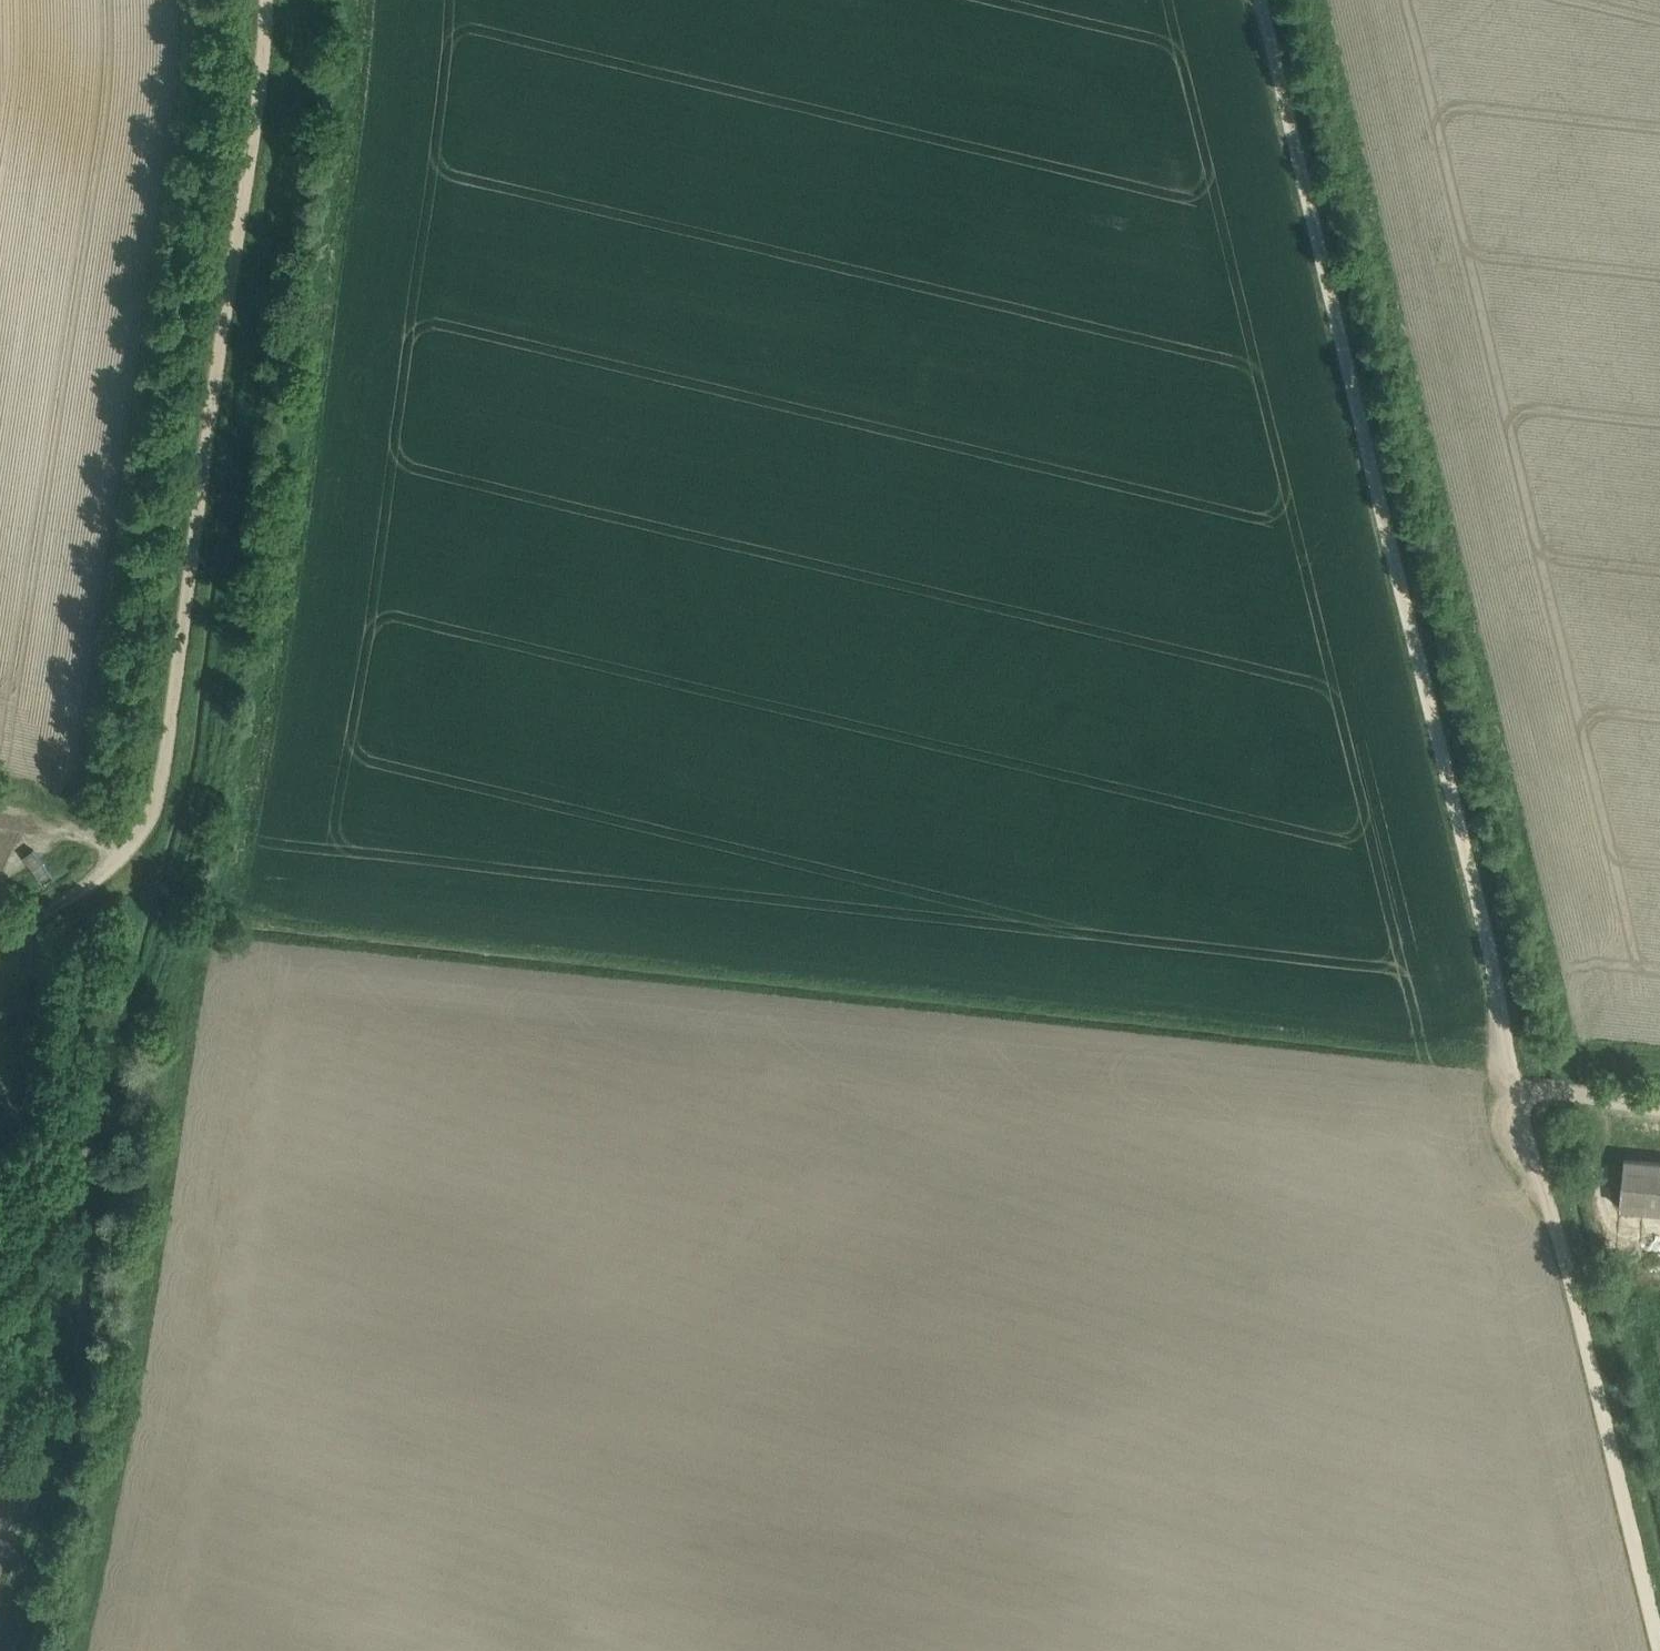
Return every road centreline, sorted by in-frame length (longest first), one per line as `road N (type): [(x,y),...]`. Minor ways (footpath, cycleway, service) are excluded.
road 1 (track): [(1262,0),(1514,1107),(1649,1650)]
road 2 (track): [(275,0),(192,658),(158,820),(125,863),(0,940)]

